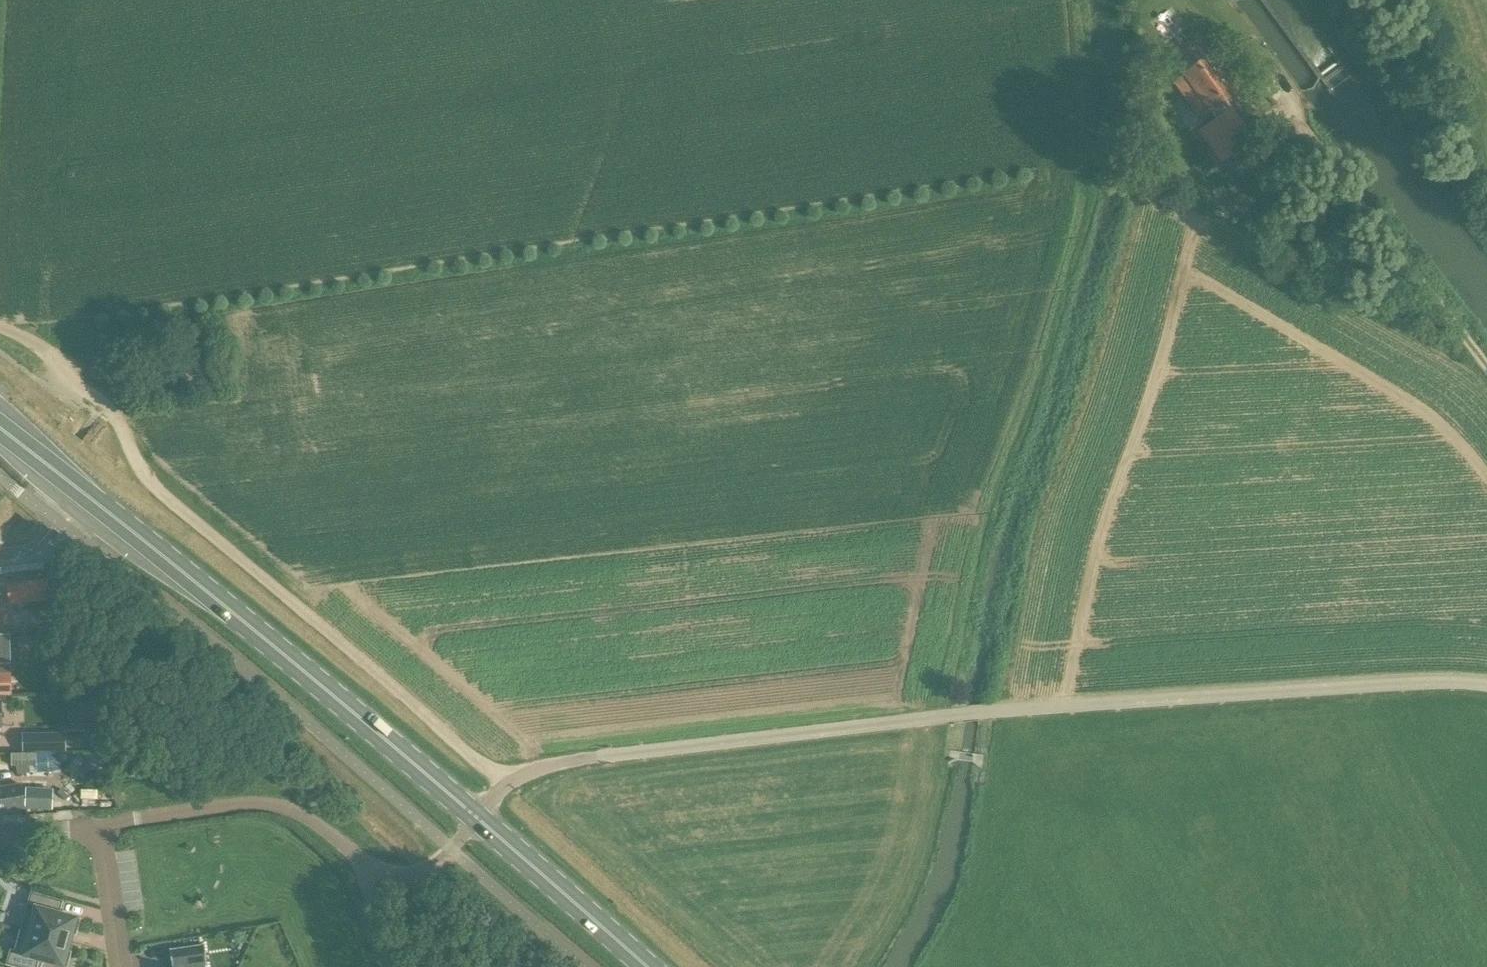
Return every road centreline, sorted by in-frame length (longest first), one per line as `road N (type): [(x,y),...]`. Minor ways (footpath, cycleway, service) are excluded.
road 1 (unclassified): [(477,818),(519,778),(596,757),(962,714),(1486,684)]
road 2 (track): [(506,786),(169,499),(140,466),(108,406)]
road 3 (primary): [(477,818),(93,502)]
road 4 (unclassified): [(100,831),(142,816),(268,804),(303,816),(374,868),(404,875),(429,869),(477,818)]
road 5 (primary): [(646,966),(477,818)]
road 6 (residential): [(100,831),(121,966)]
road 7 (unclassified): [(108,406),(48,350),(0,325)]

